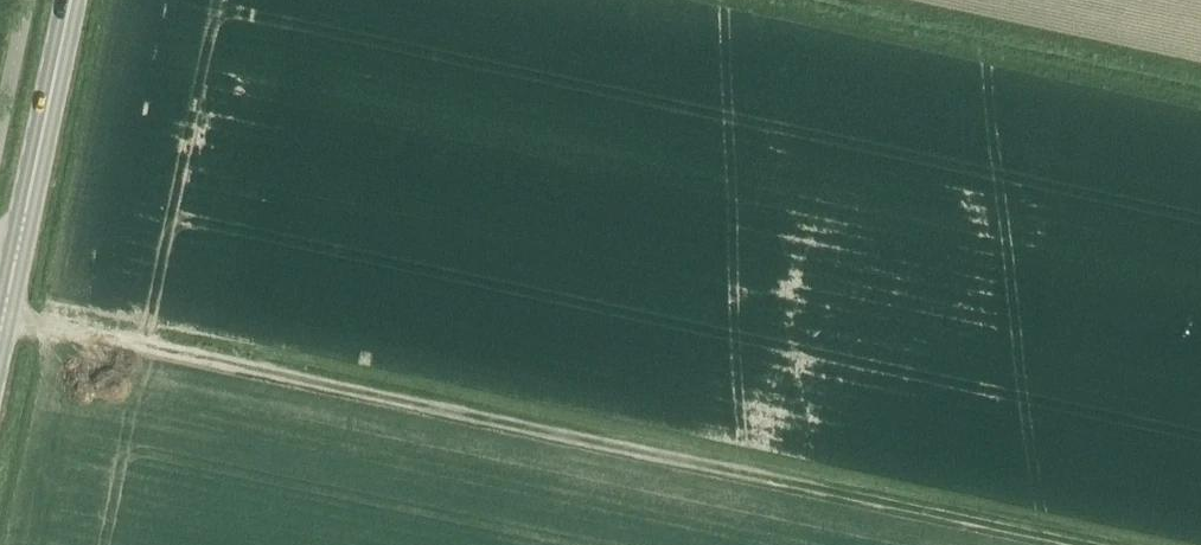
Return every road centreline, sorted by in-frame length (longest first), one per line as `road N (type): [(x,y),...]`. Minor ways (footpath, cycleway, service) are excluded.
road 1 (track): [(4,315),(1092,544)]
road 2 (secondary): [(0,334),(71,0)]
road 3 (track): [(1200,70),(866,0)]
road 4 (track): [(0,542),(48,325)]

